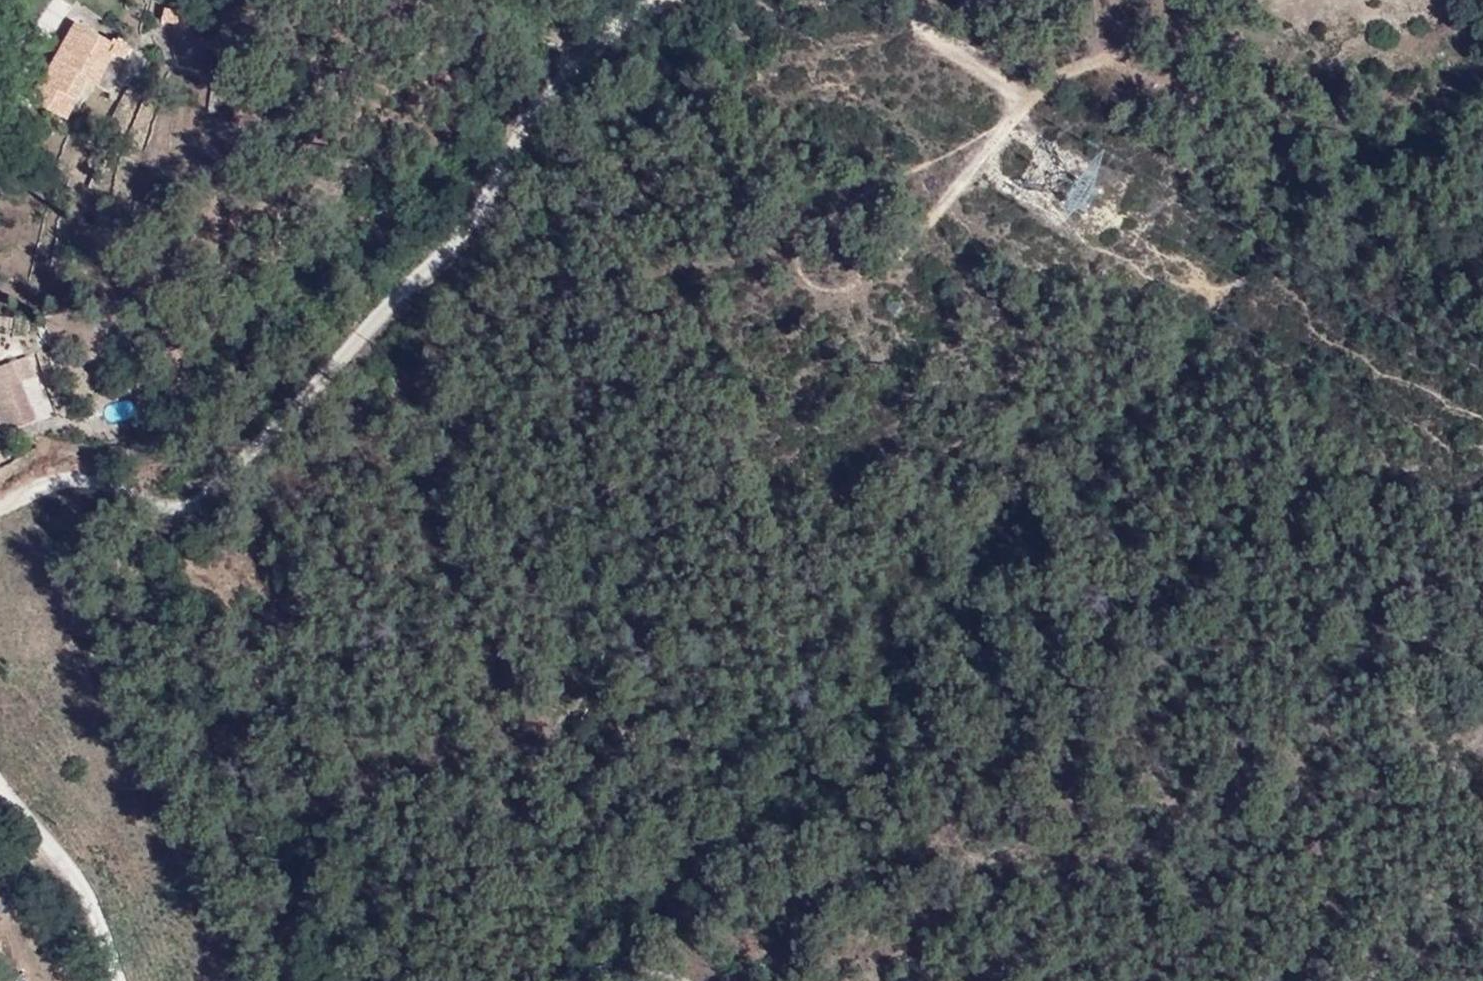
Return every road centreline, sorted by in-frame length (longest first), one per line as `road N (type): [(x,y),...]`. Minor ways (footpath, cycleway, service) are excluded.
road 1 (unclassified): [(125,980),(70,860),(0,781)]

